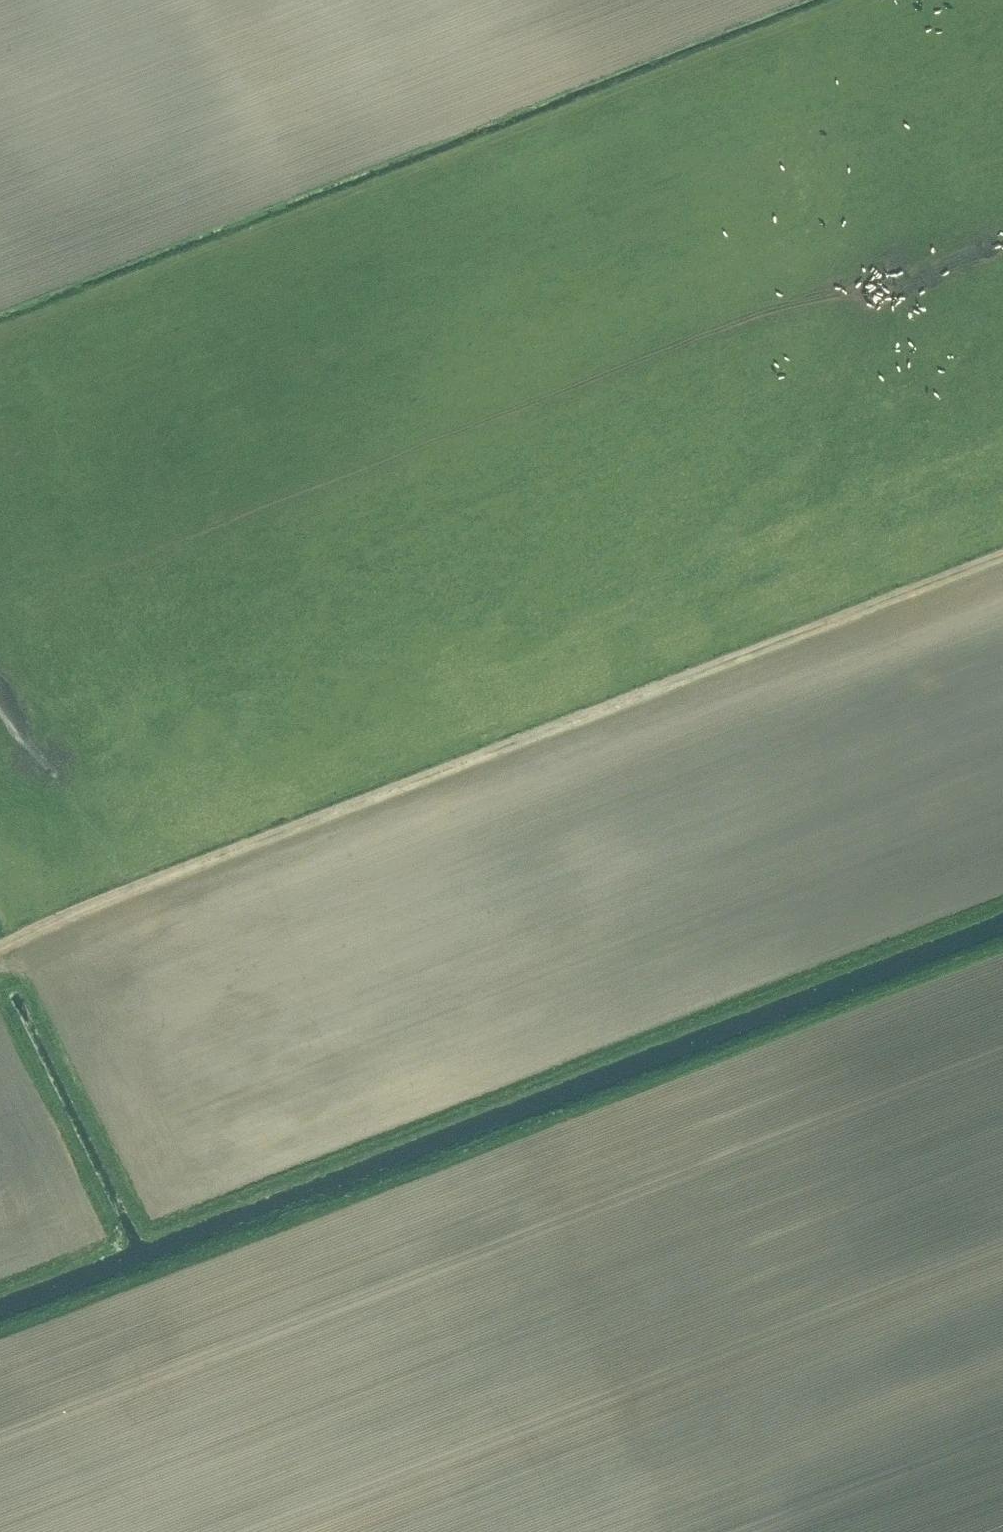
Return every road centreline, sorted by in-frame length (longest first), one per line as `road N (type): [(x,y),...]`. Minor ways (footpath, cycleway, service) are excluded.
road 1 (track): [(0,943),(1002,566)]

